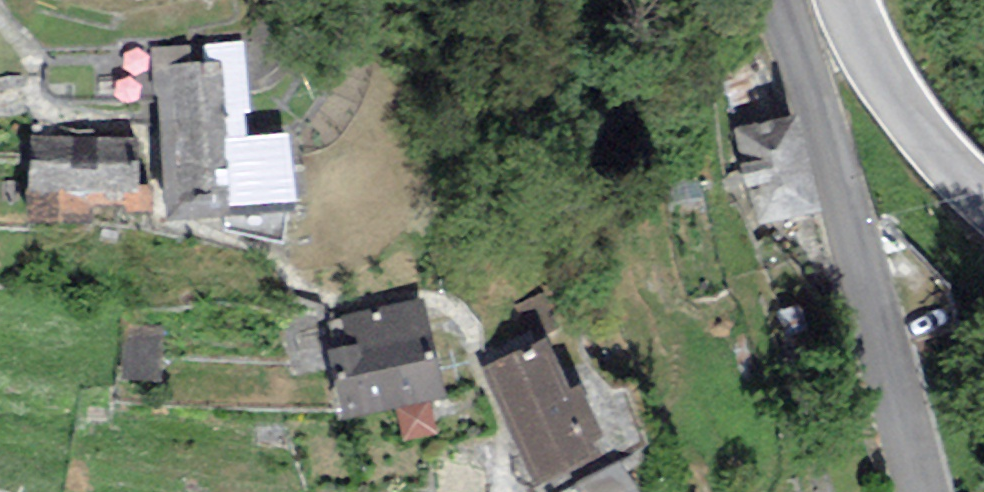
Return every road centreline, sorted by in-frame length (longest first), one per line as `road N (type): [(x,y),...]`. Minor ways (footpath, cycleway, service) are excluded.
road 1 (tertiary): [(781,0),(923,491)]
road 2 (tertiary): [(983,196),(918,128),(851,0)]

